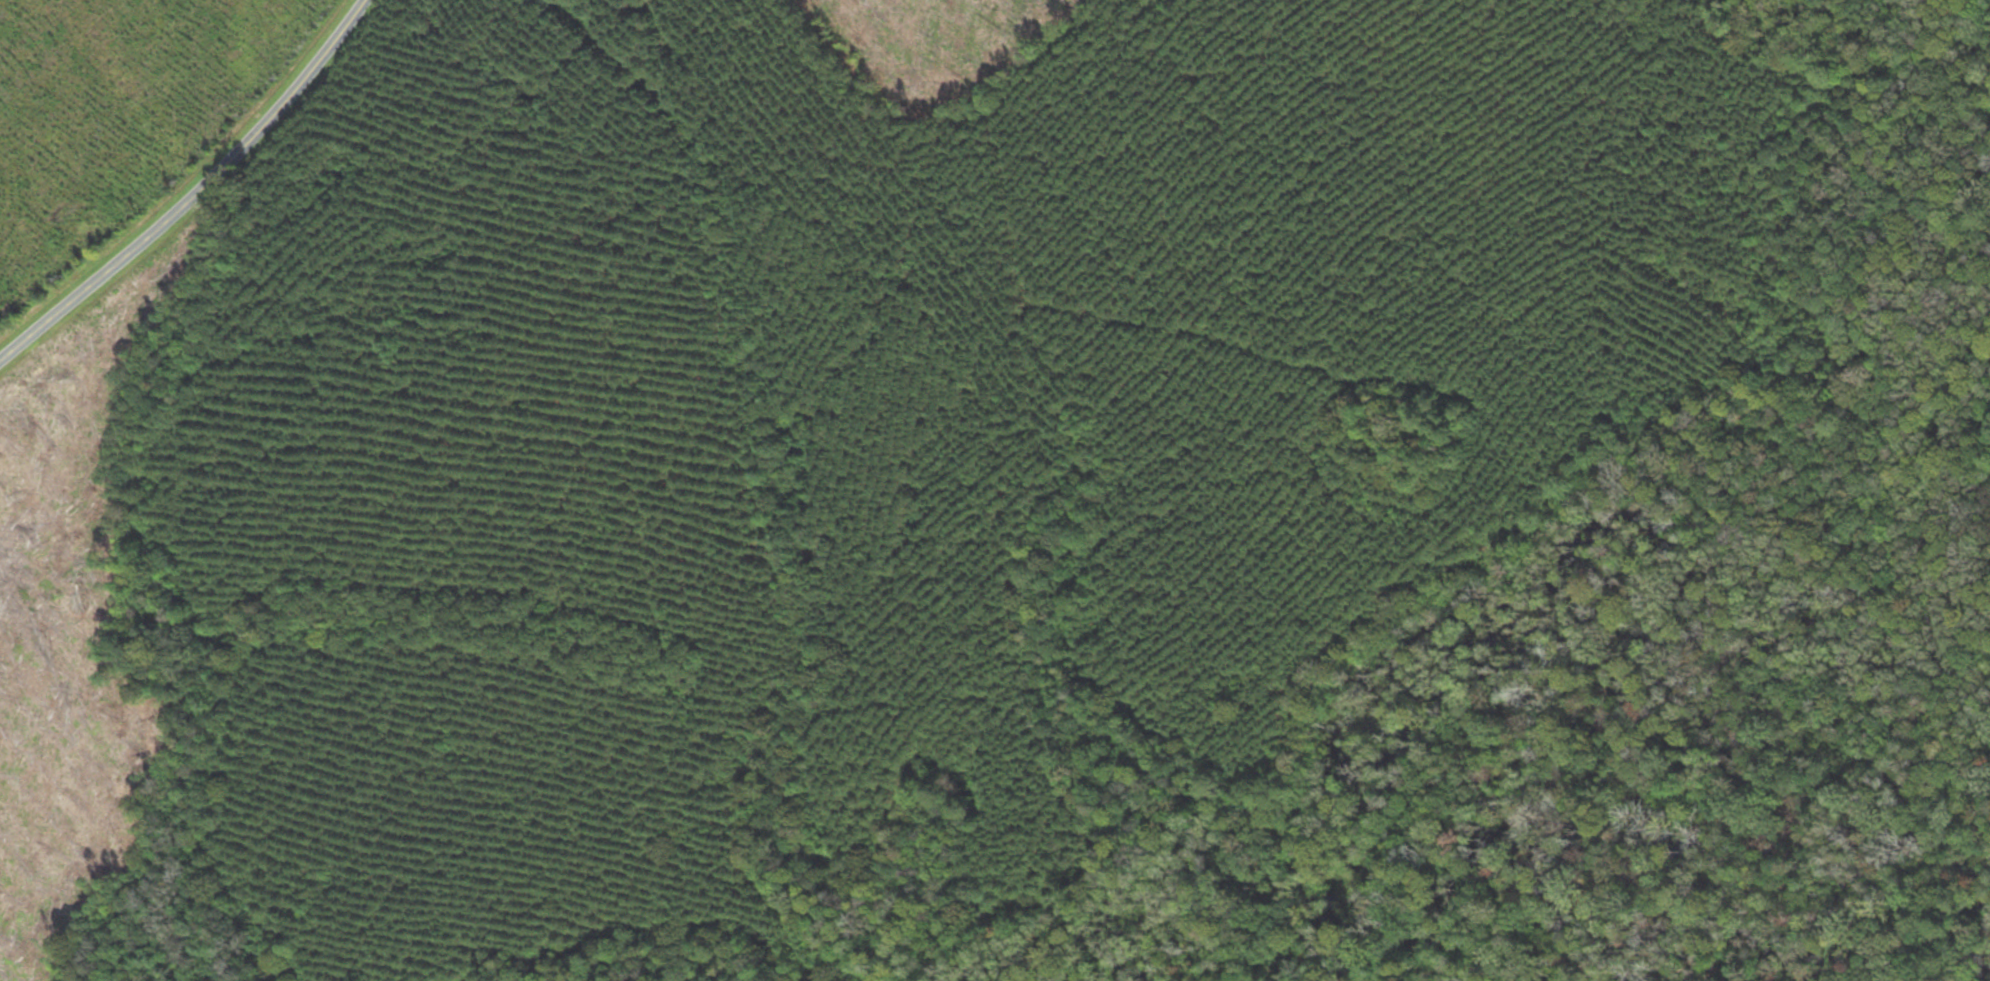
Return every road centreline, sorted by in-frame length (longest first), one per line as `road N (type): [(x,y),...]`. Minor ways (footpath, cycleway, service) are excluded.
road 1 (tertiary): [(0,358),(167,216),(292,91),(364,0)]

